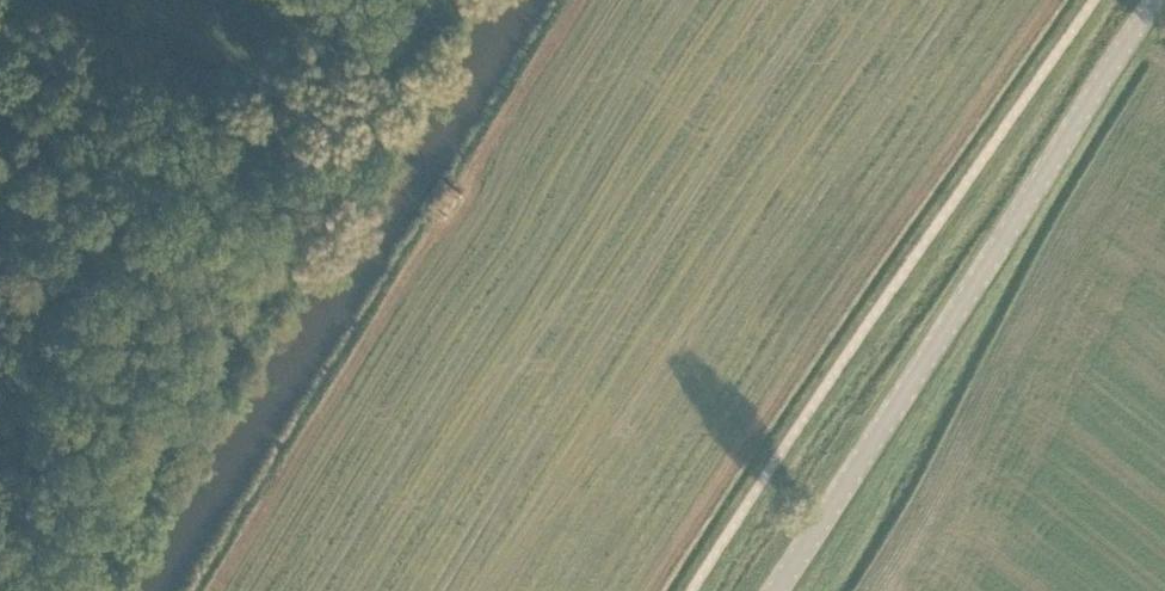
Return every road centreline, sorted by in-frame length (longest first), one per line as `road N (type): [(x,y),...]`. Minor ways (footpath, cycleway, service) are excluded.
road 1 (tertiary): [(775,590),(1158,0)]

